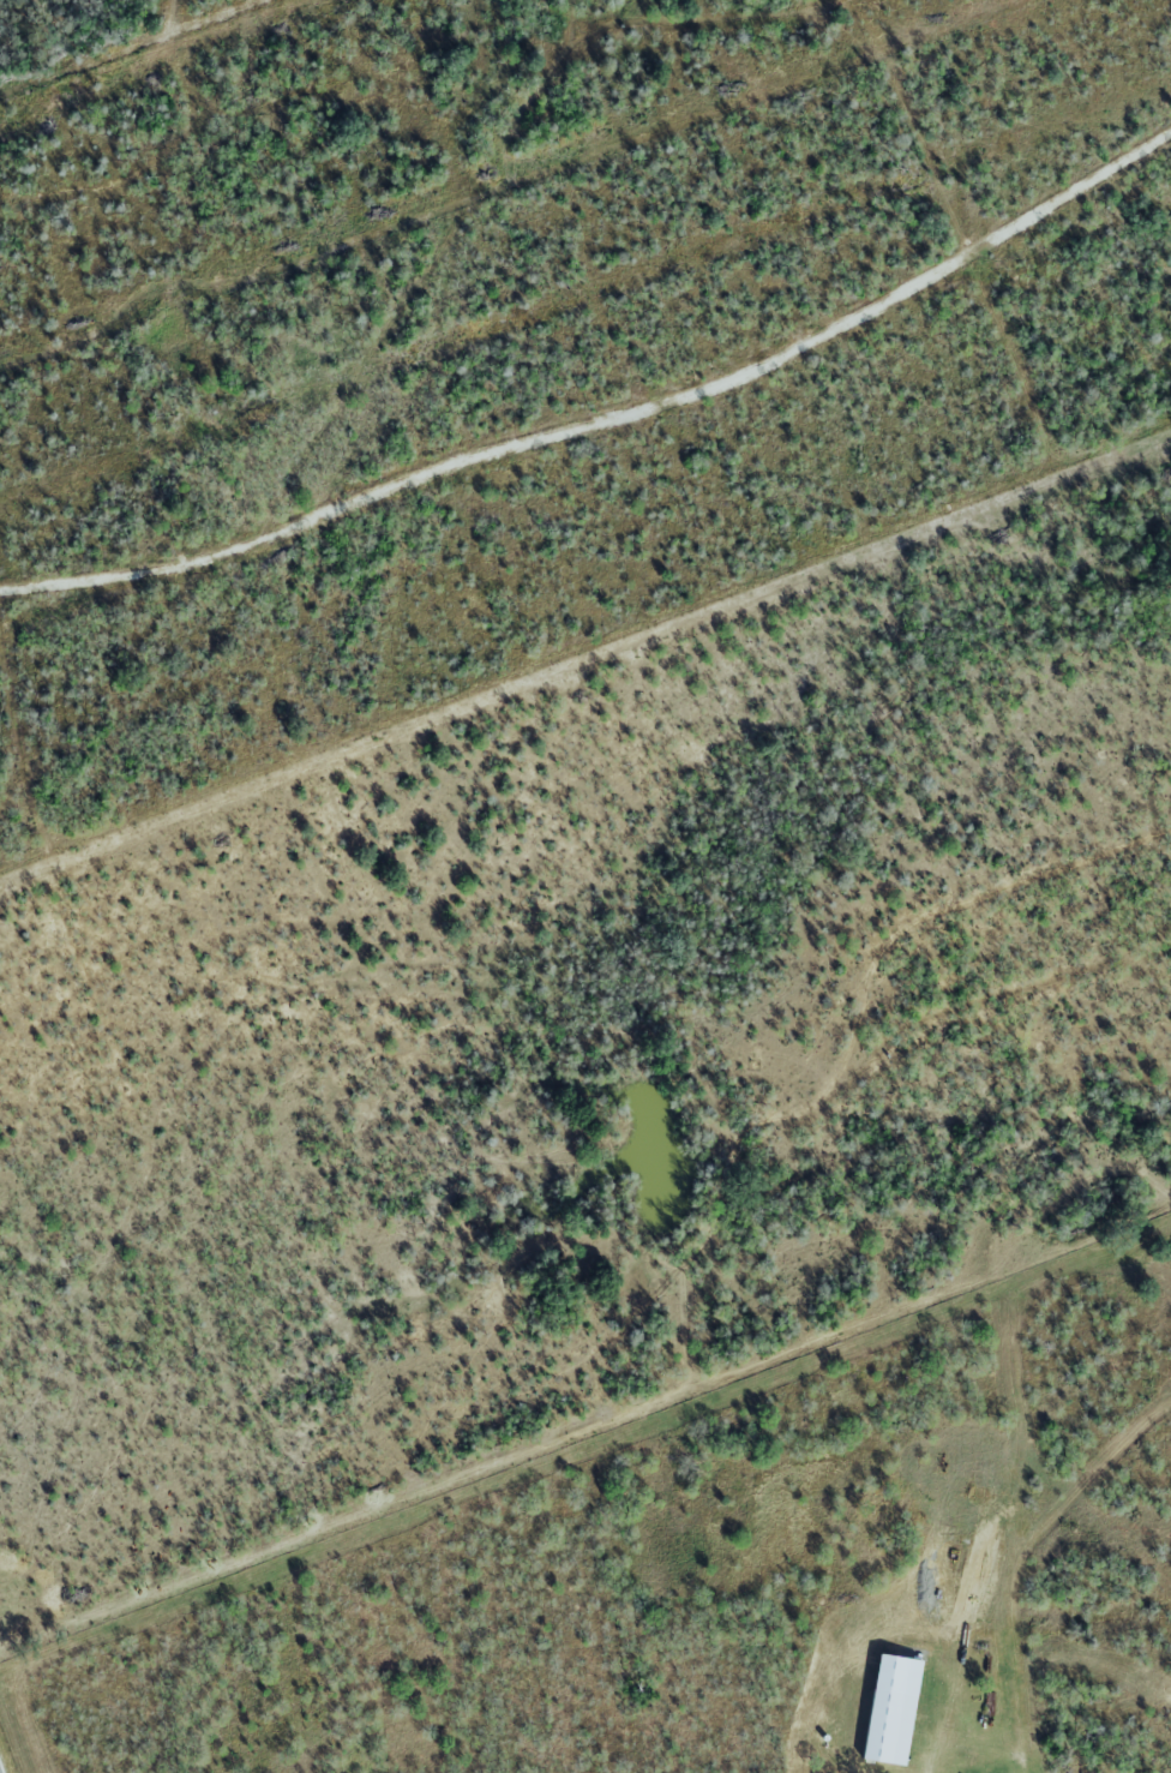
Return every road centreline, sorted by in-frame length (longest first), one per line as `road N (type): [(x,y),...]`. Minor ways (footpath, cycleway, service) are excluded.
road 1 (track): [(1170,134),(908,292),(710,389),(466,463),(184,568),(0,591)]

